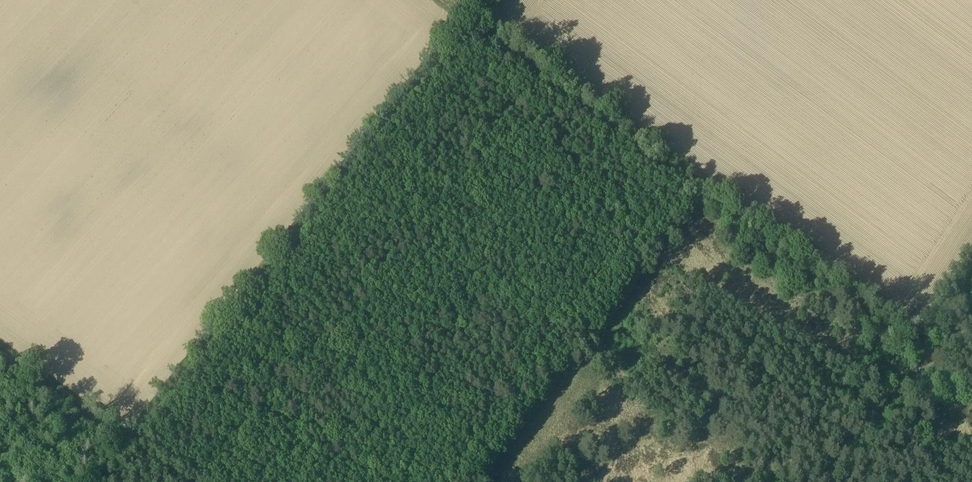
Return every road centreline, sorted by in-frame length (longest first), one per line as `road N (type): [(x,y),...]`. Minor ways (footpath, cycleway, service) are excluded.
road 1 (track): [(825,481),(889,400),(971,324)]

